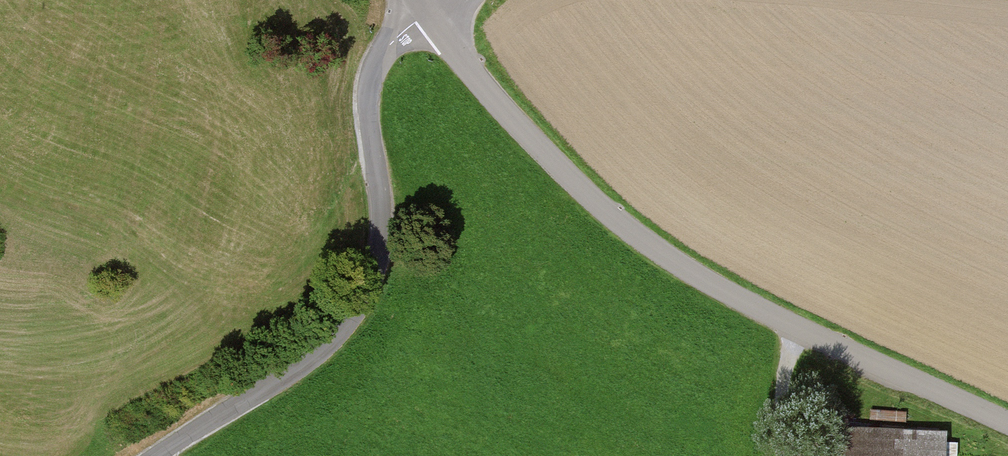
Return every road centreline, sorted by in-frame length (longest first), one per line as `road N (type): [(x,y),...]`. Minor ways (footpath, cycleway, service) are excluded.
road 1 (unclassified): [(427,13),(481,88),(569,181),(647,246),(741,301),(1007,427)]
road 2 (residential): [(163,455),(339,341),(366,299),(384,247),(368,98),(381,56),(427,13)]
road 3 (track): [(797,328),(782,410),(786,455)]

